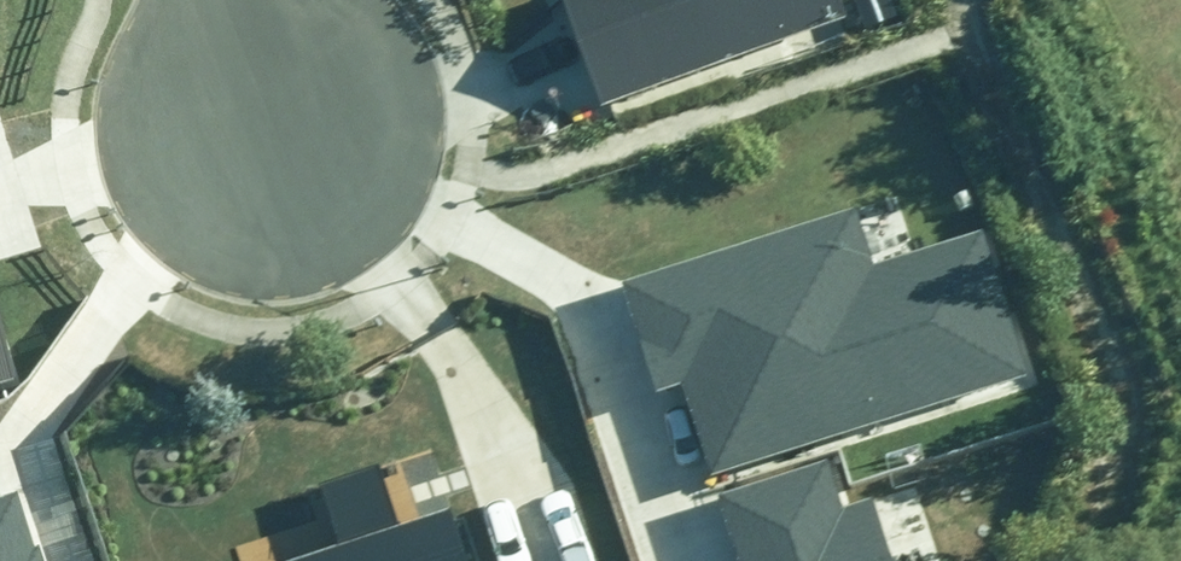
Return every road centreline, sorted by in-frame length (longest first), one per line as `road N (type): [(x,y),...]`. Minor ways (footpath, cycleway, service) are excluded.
road 1 (residential): [(224,0),(275,126)]

